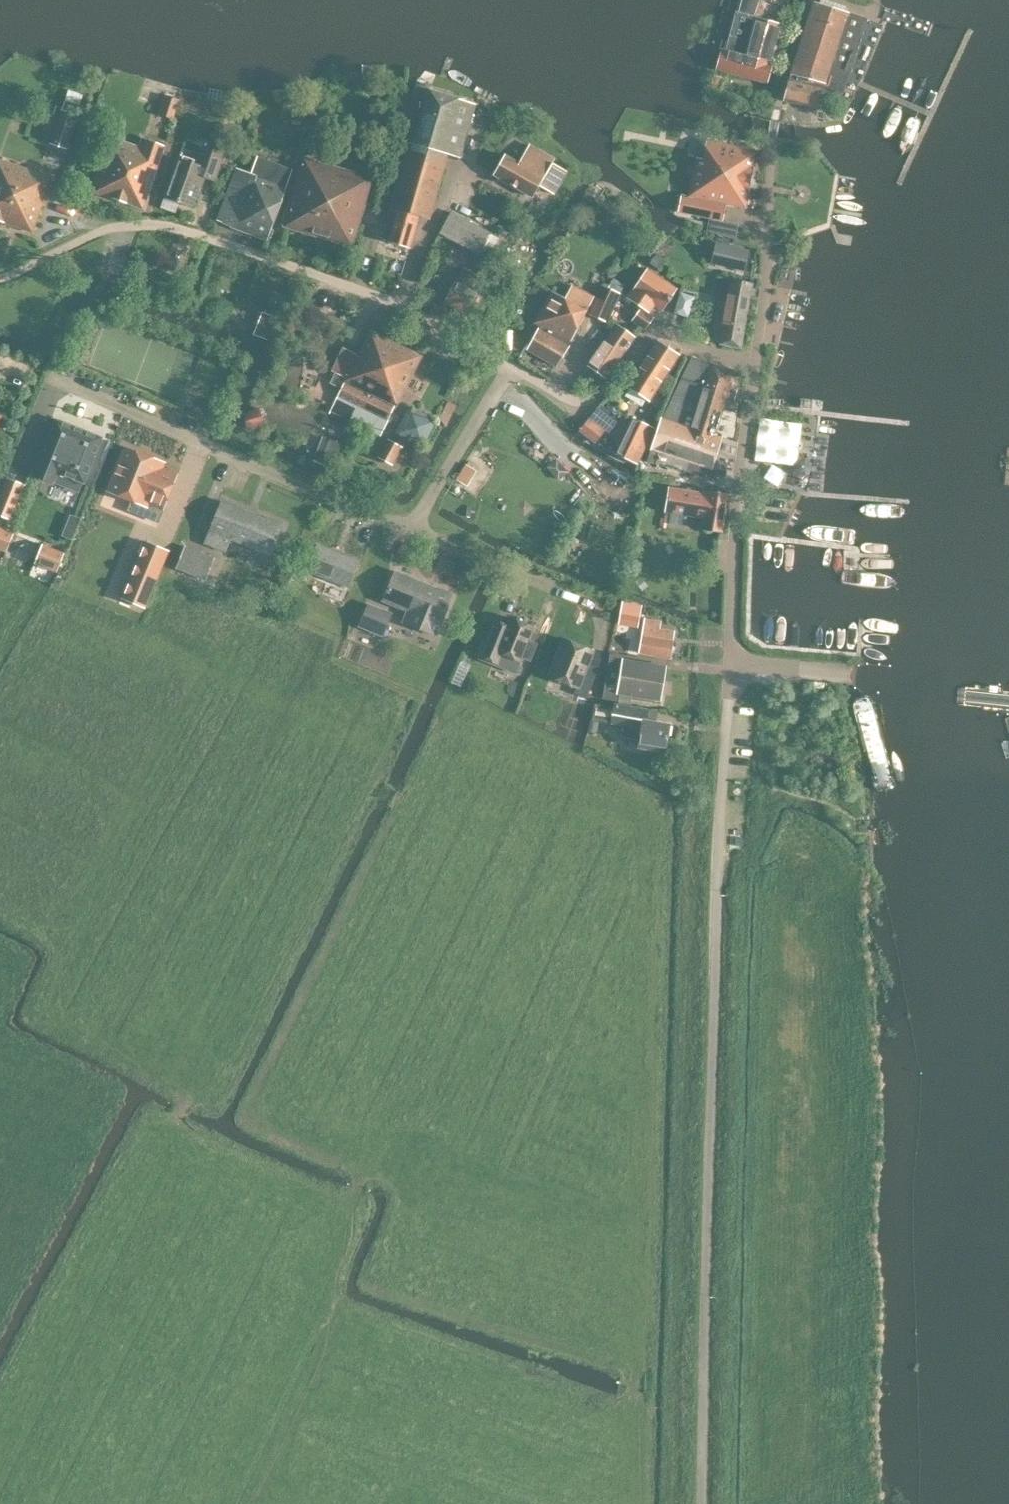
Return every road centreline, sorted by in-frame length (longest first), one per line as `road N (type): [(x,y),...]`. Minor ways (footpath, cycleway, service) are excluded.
road 1 (unclassified): [(702,1503),(731,661)]
road 2 (residential): [(511,366),(395,303),(160,224),(103,230),(0,278)]
road 3 (residential): [(754,367),(775,118),(793,42)]
road 4 (residential): [(412,528),(126,409)]
road 5 (residential): [(731,661),(737,470),(754,367)]
road 6 (residential): [(754,367),(657,331),(598,397),(578,405),(511,366)]
road 7 (residential): [(601,653),(601,618),(587,601),(412,528)]
road 8 (residential): [(412,528),(511,366)]

